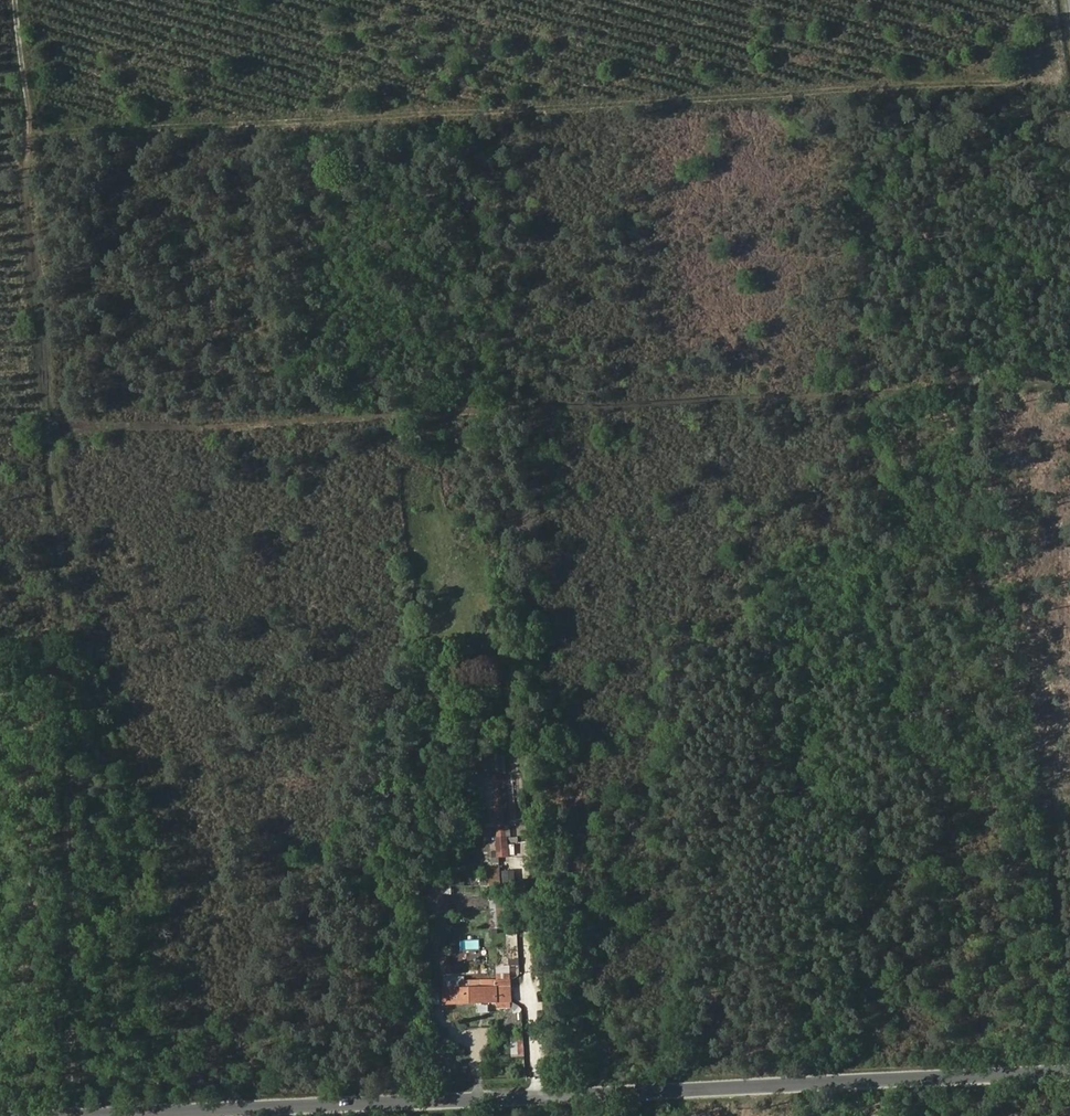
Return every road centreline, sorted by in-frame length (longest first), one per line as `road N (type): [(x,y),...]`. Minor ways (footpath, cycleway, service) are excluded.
road 1 (tertiary): [(50,1115),(1069,1072)]

